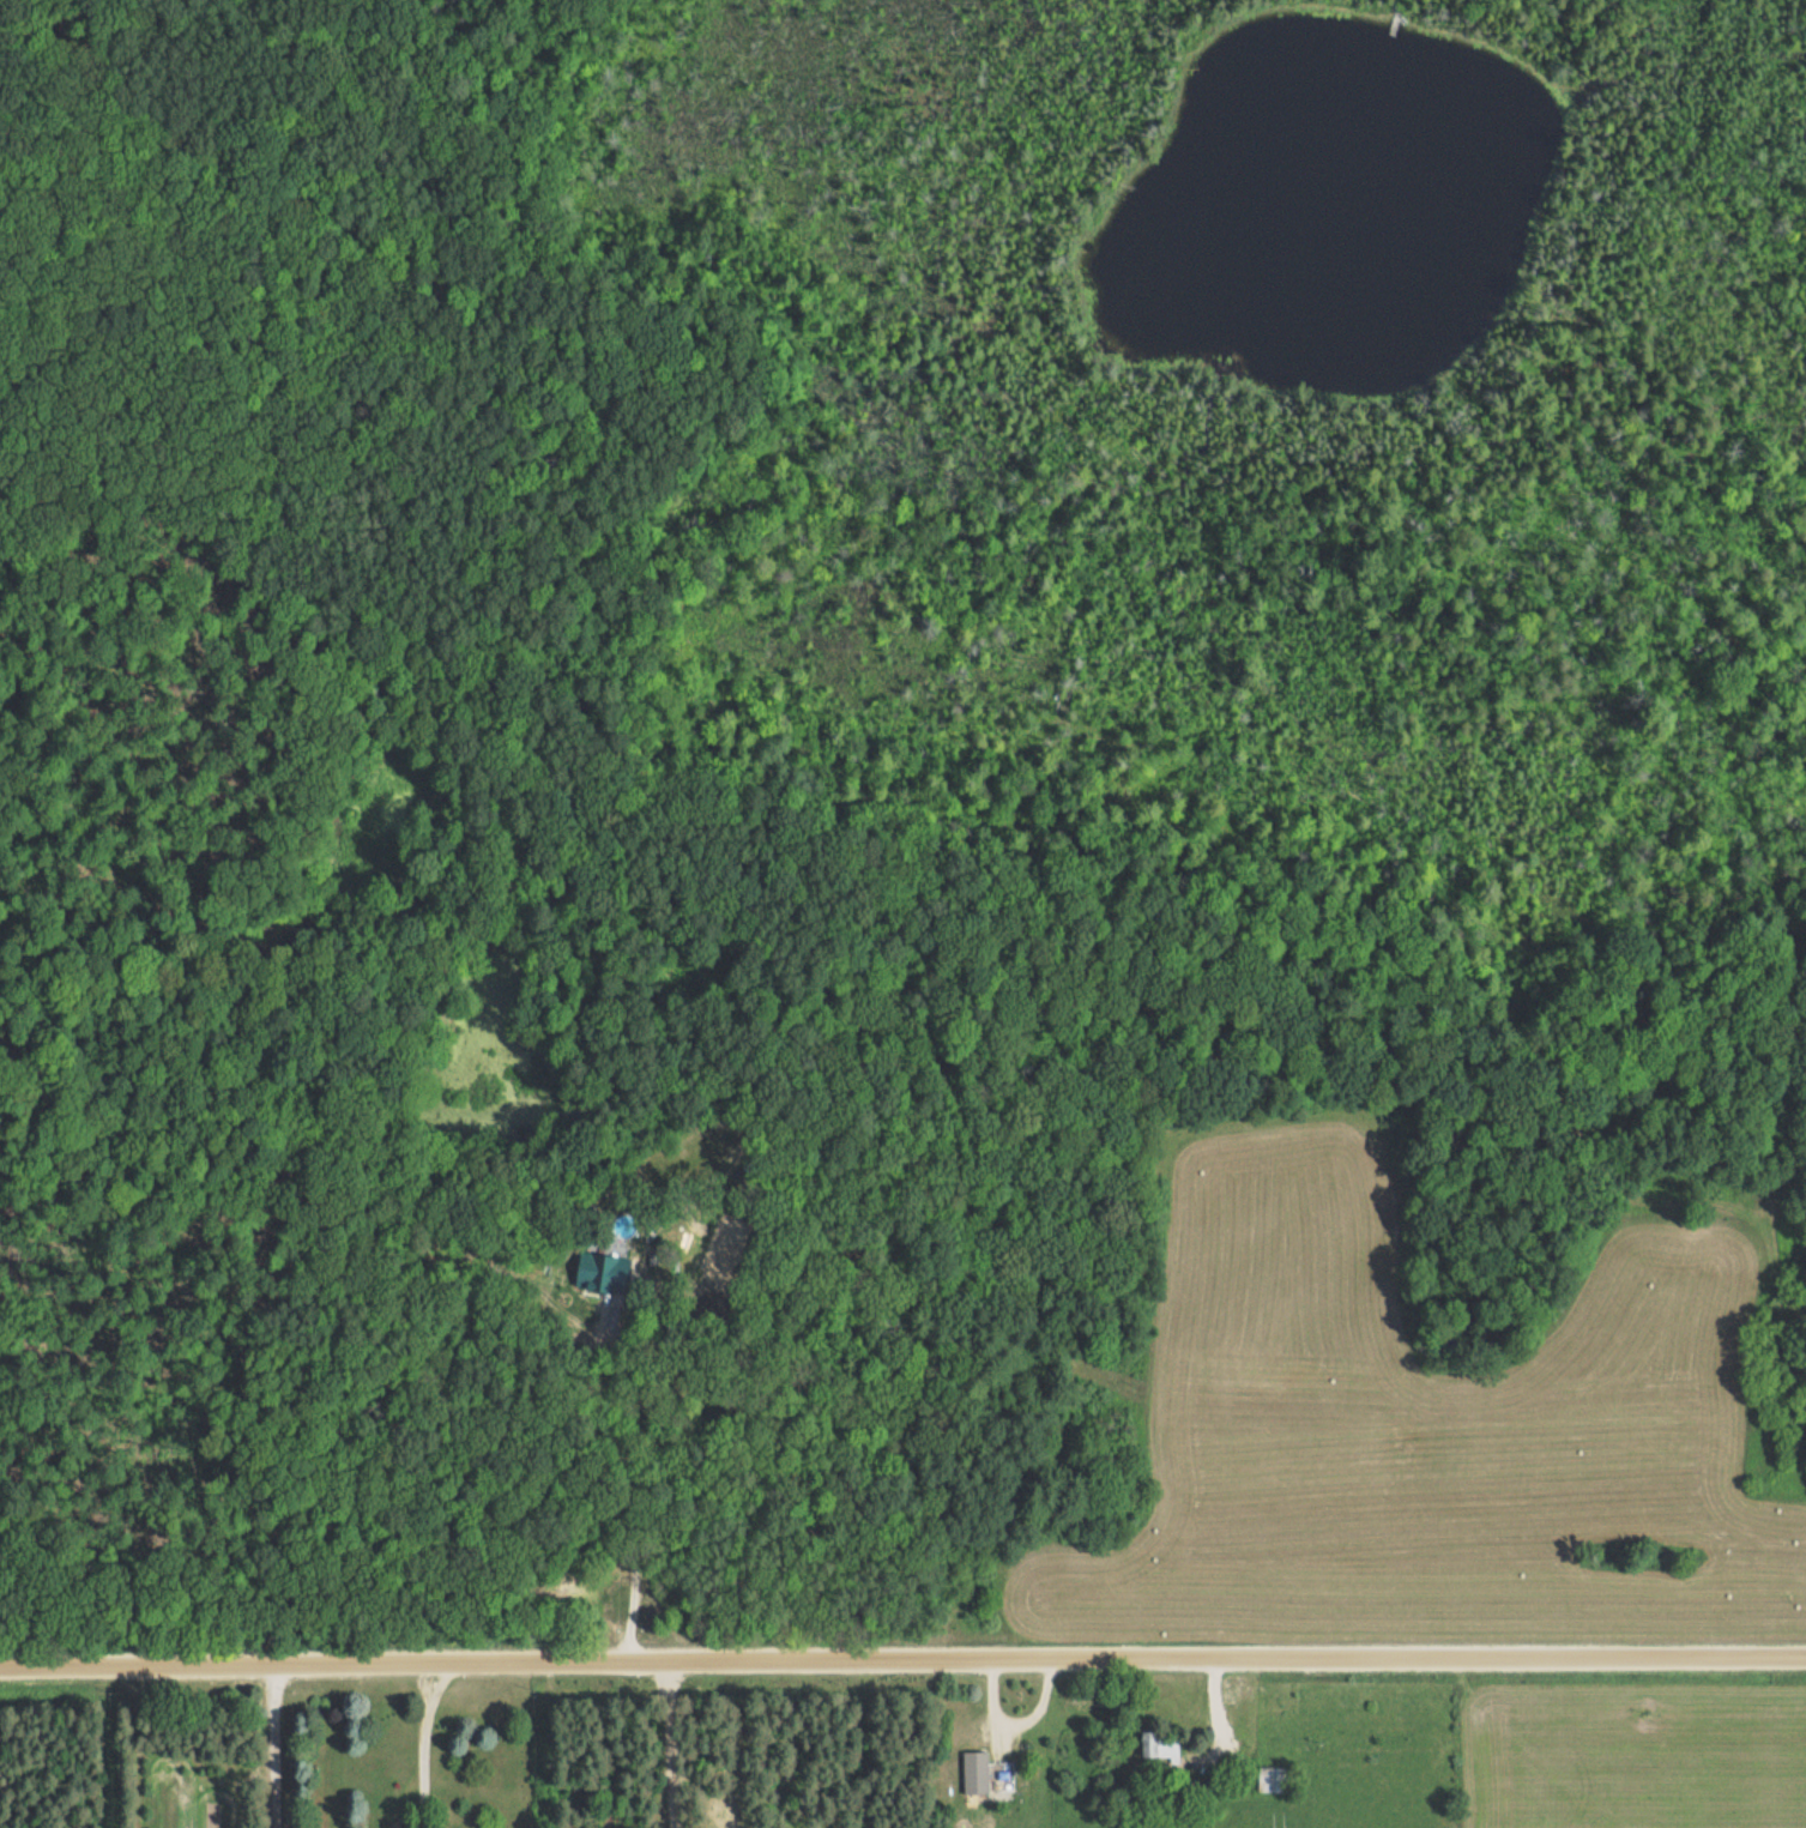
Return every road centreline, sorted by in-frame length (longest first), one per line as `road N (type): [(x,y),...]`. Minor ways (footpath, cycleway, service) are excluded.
road 1 (residential): [(0,1669),(1805,1657)]

